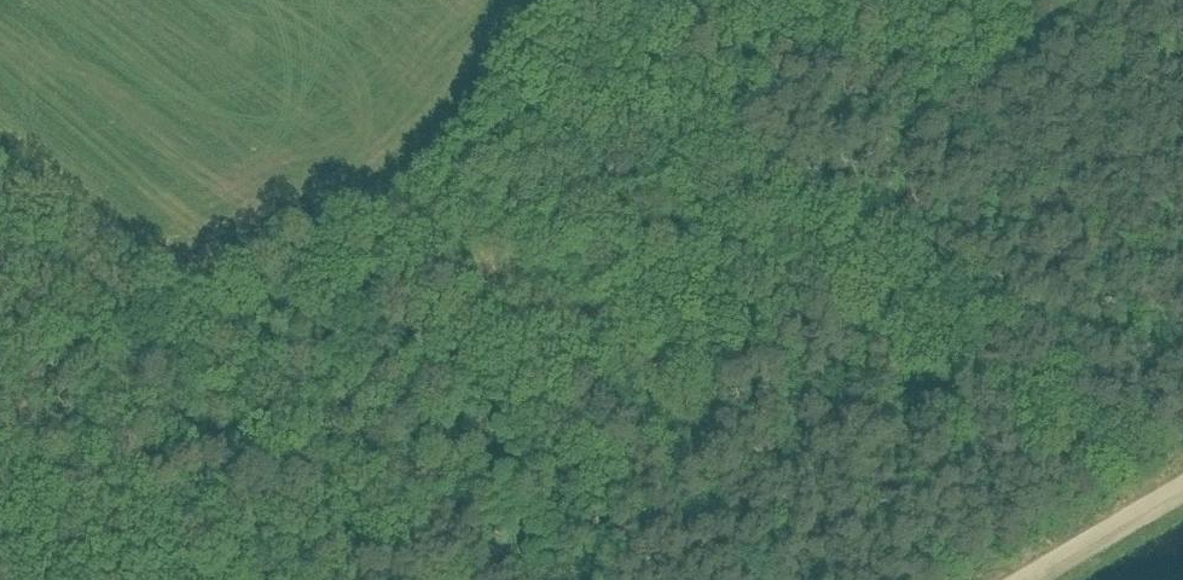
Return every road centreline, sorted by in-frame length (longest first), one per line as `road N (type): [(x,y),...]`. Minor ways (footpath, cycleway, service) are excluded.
road 1 (track): [(1023,579),(1182,487)]

